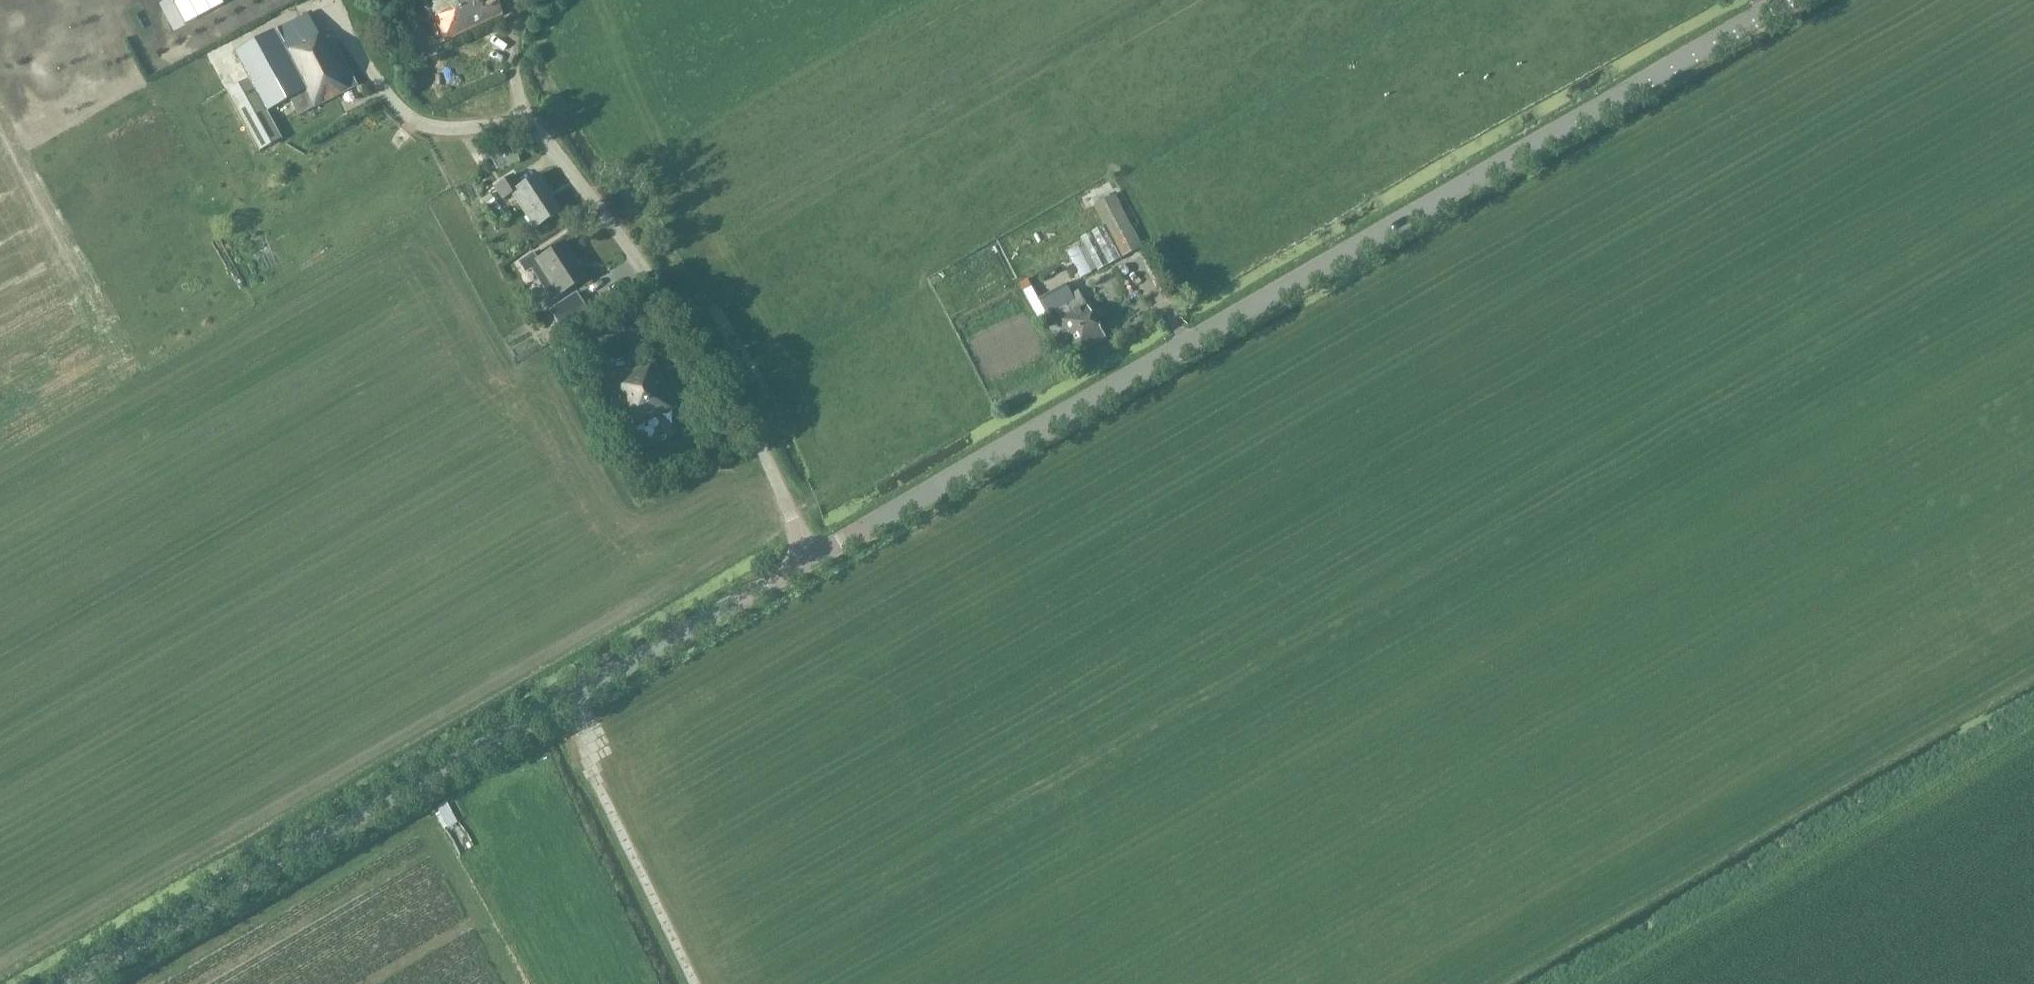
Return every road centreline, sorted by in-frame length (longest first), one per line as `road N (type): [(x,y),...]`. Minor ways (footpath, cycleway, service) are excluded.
road 1 (tertiary): [(810,562),(1783,0)]
road 2 (tertiary): [(64,983),(810,562)]
road 3 (unclassified): [(810,562),(666,297),(543,141),(519,127),(432,127),(413,118),(373,64)]
road 4 (track): [(568,699),(584,755),(692,983)]

